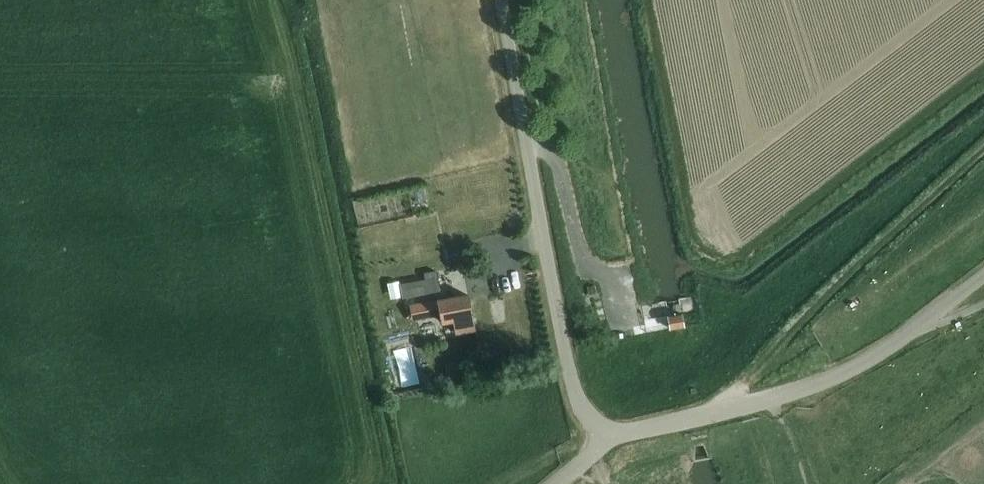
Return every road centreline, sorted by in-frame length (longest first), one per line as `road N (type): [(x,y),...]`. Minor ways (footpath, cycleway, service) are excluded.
road 1 (unclassified): [(502,0),(572,381),(585,409),(607,426)]
road 2 (unclassified): [(607,426),(653,425),(822,380),(889,344),(983,274)]
road 3 (track): [(715,411),(983,149)]

